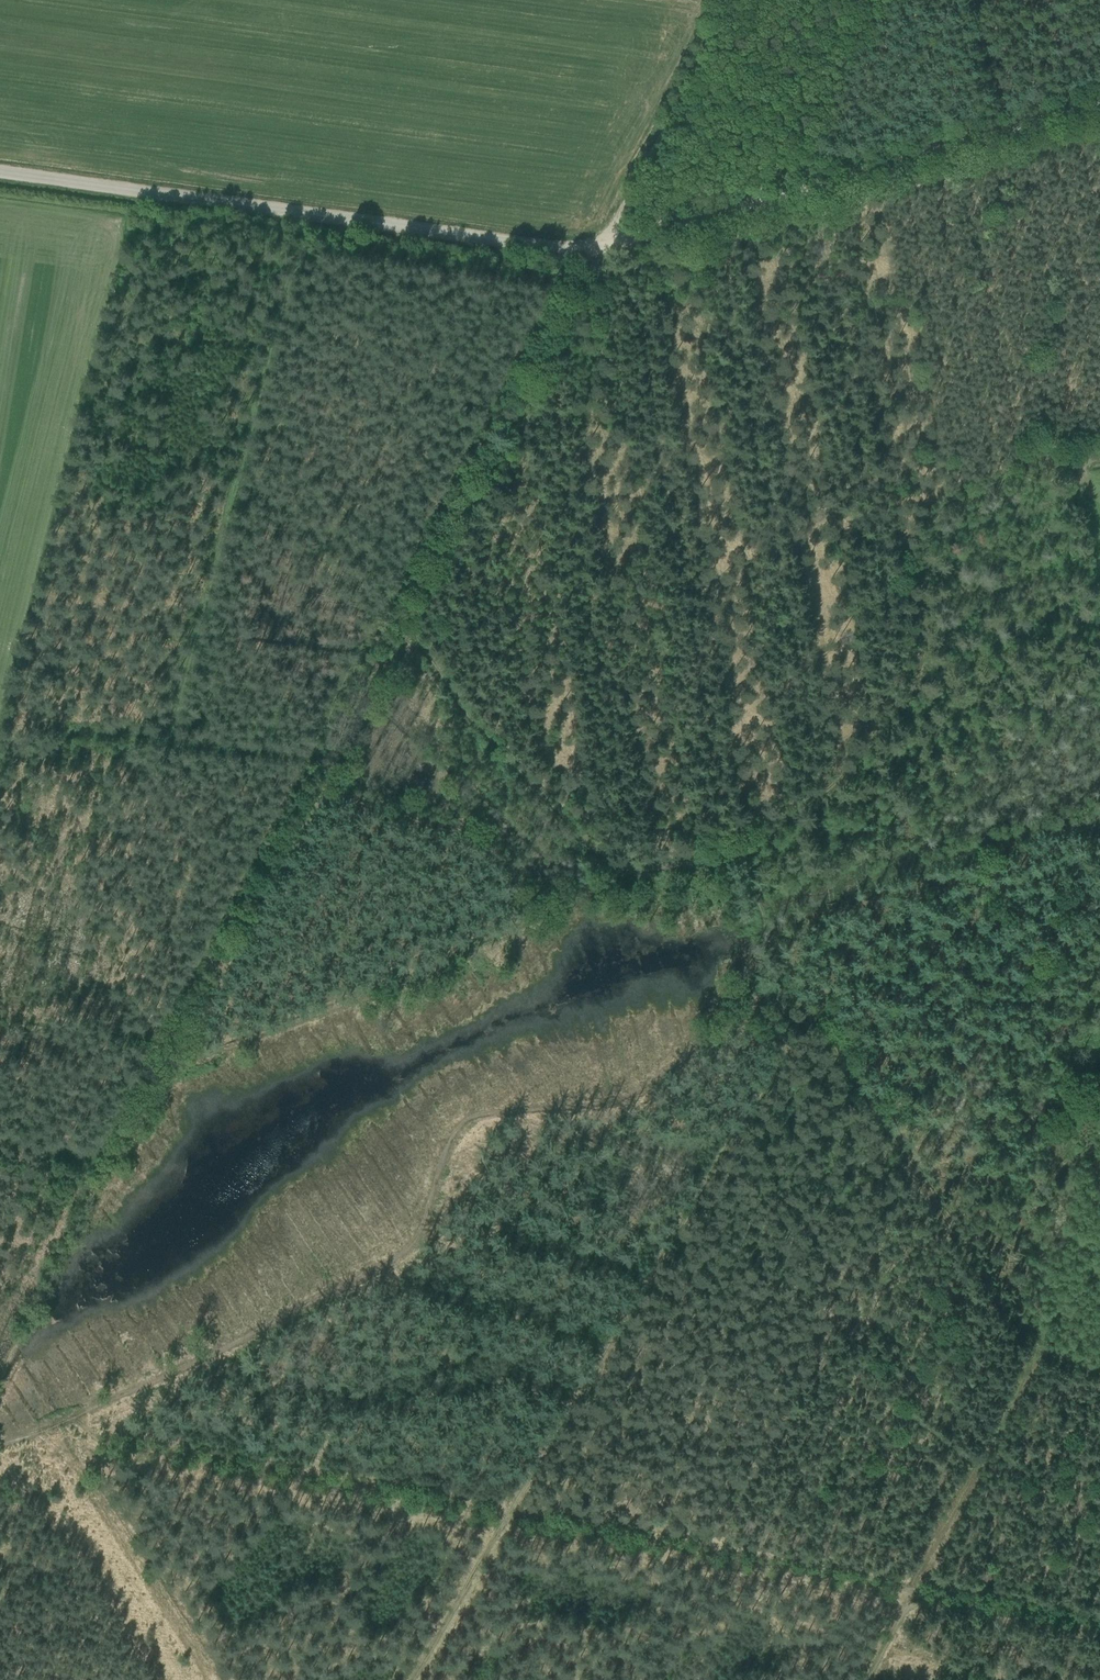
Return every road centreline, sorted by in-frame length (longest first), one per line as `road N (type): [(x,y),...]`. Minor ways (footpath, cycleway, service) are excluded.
road 1 (track): [(1099,1626),(84,1437),(66,1418),(408,1255),(446,1134),(484,1106),(630,1100),(704,1039),(786,989)]
road 2 (track): [(405,1679),(745,1108),(776,1050),(787,977),(1043,1351),(1099,1375)]
road 3 (track): [(412,638),(176,1061),(554,904),(620,847)]
road 4 (track): [(603,252),(413,627),(571,815),(620,847),(672,861),(748,859)]
road 5 (track): [(1099,465),(1044,471),(940,513),(925,572),(919,694),(883,753),(760,842),(744,864),(787,977)]
road 6 (unclassified): [(0,170),(603,252)]
road 7 (track): [(603,252),(1099,109)]
road 8 (track): [(734,0),(603,252)]

